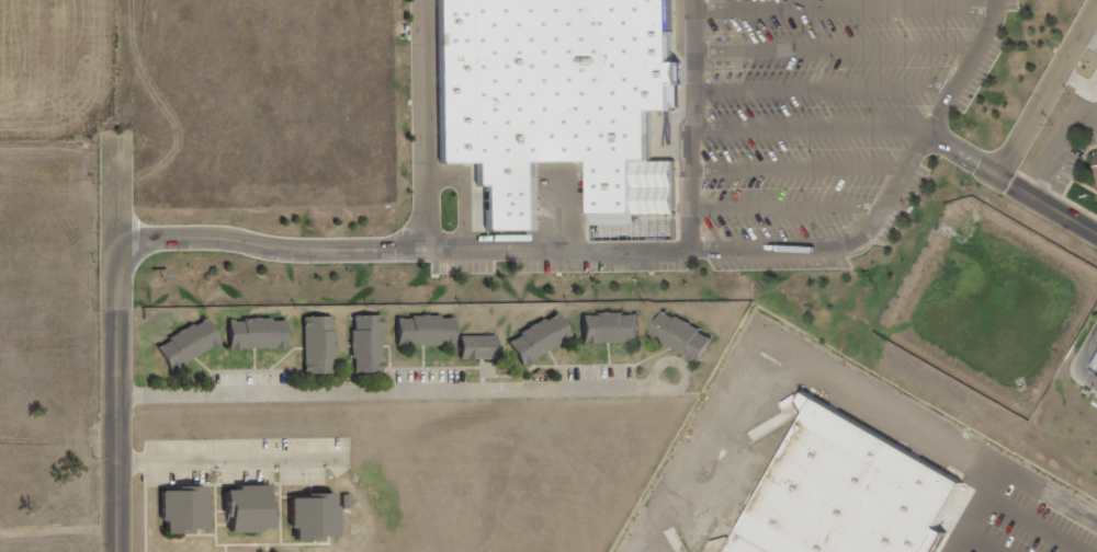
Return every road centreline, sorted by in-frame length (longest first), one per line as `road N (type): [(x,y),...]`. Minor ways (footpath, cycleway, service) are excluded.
road 1 (residential): [(125,551),(117,238)]
road 2 (residential): [(1096,0),(1000,174)]

